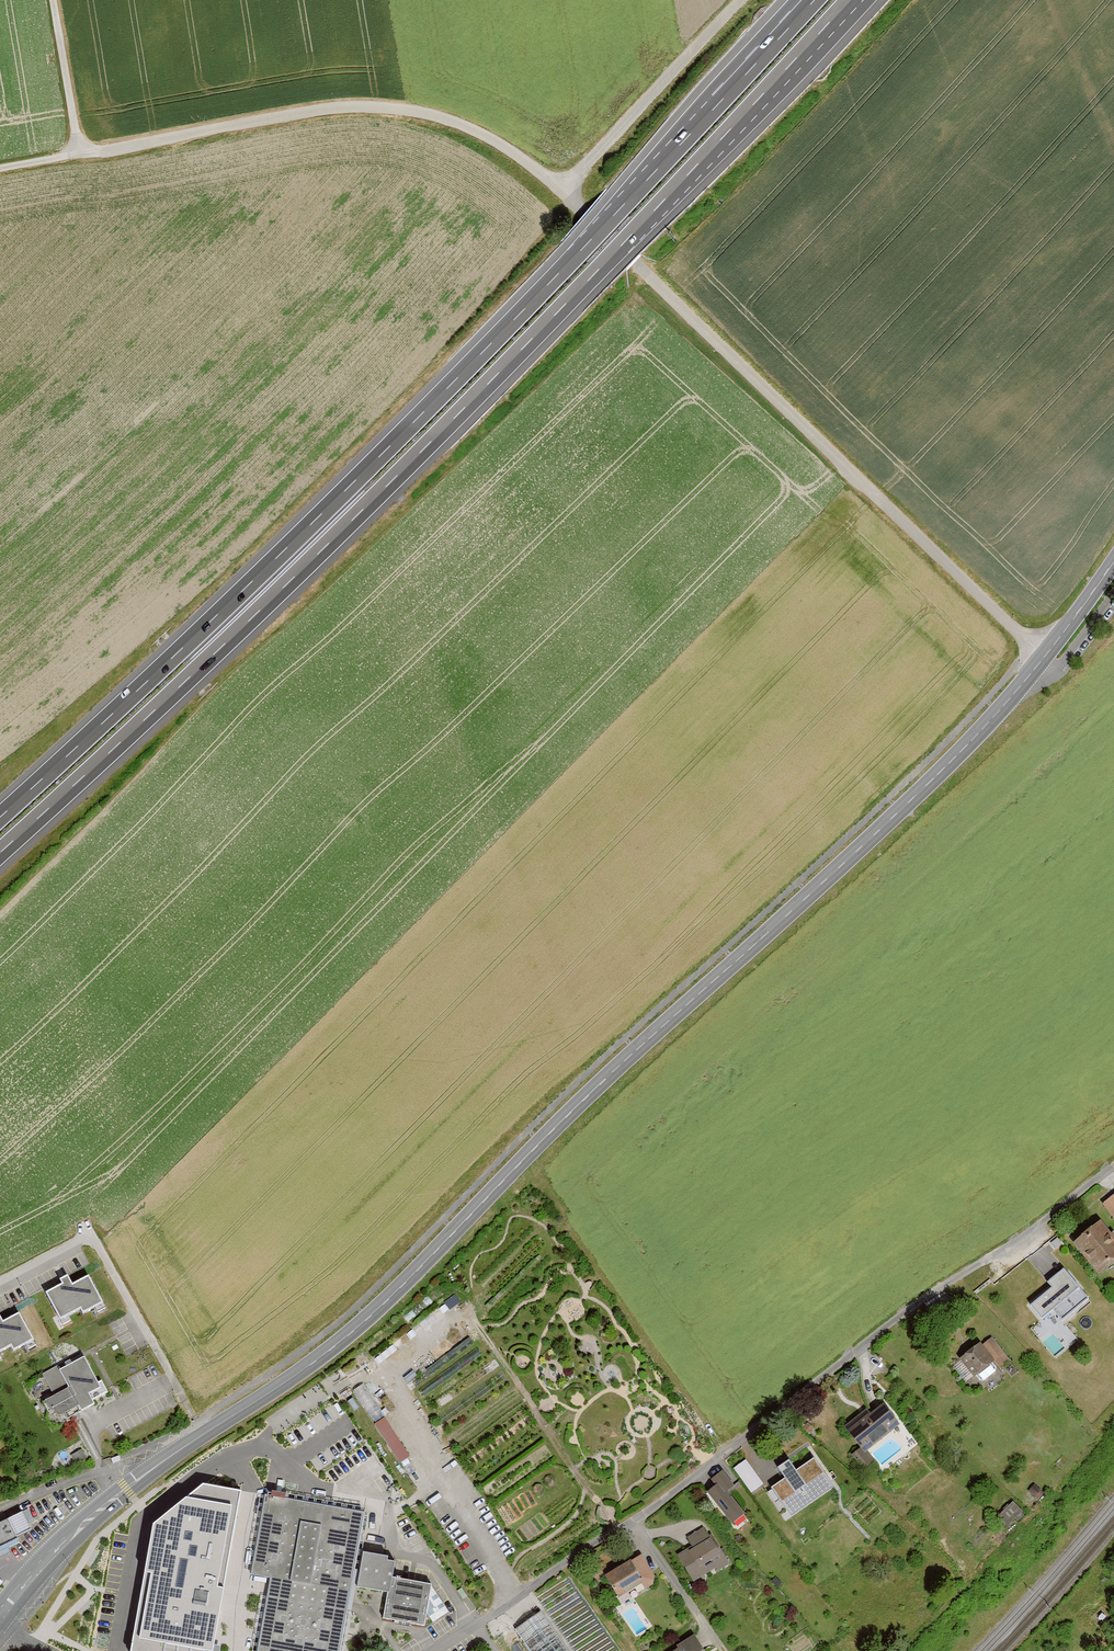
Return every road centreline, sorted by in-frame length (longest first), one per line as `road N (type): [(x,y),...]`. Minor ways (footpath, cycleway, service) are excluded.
road 1 (primary): [(1113,559),(967,745),(589,1095),(386,1302),(324,1355),(125,1488),(0,1617)]
road 2 (track): [(0,167),(315,109),(389,106),(493,139),(581,209),(1042,659)]
road 3 (motorway): [(0,852),(414,458),(850,0)]
road 4 (motorway): [(813,0),(390,446),(0,817)]
road 5 (track): [(609,1515),(460,1297)]
road 6 (track): [(741,0),(561,192)]
road 7 (track): [(51,0),(77,153)]

